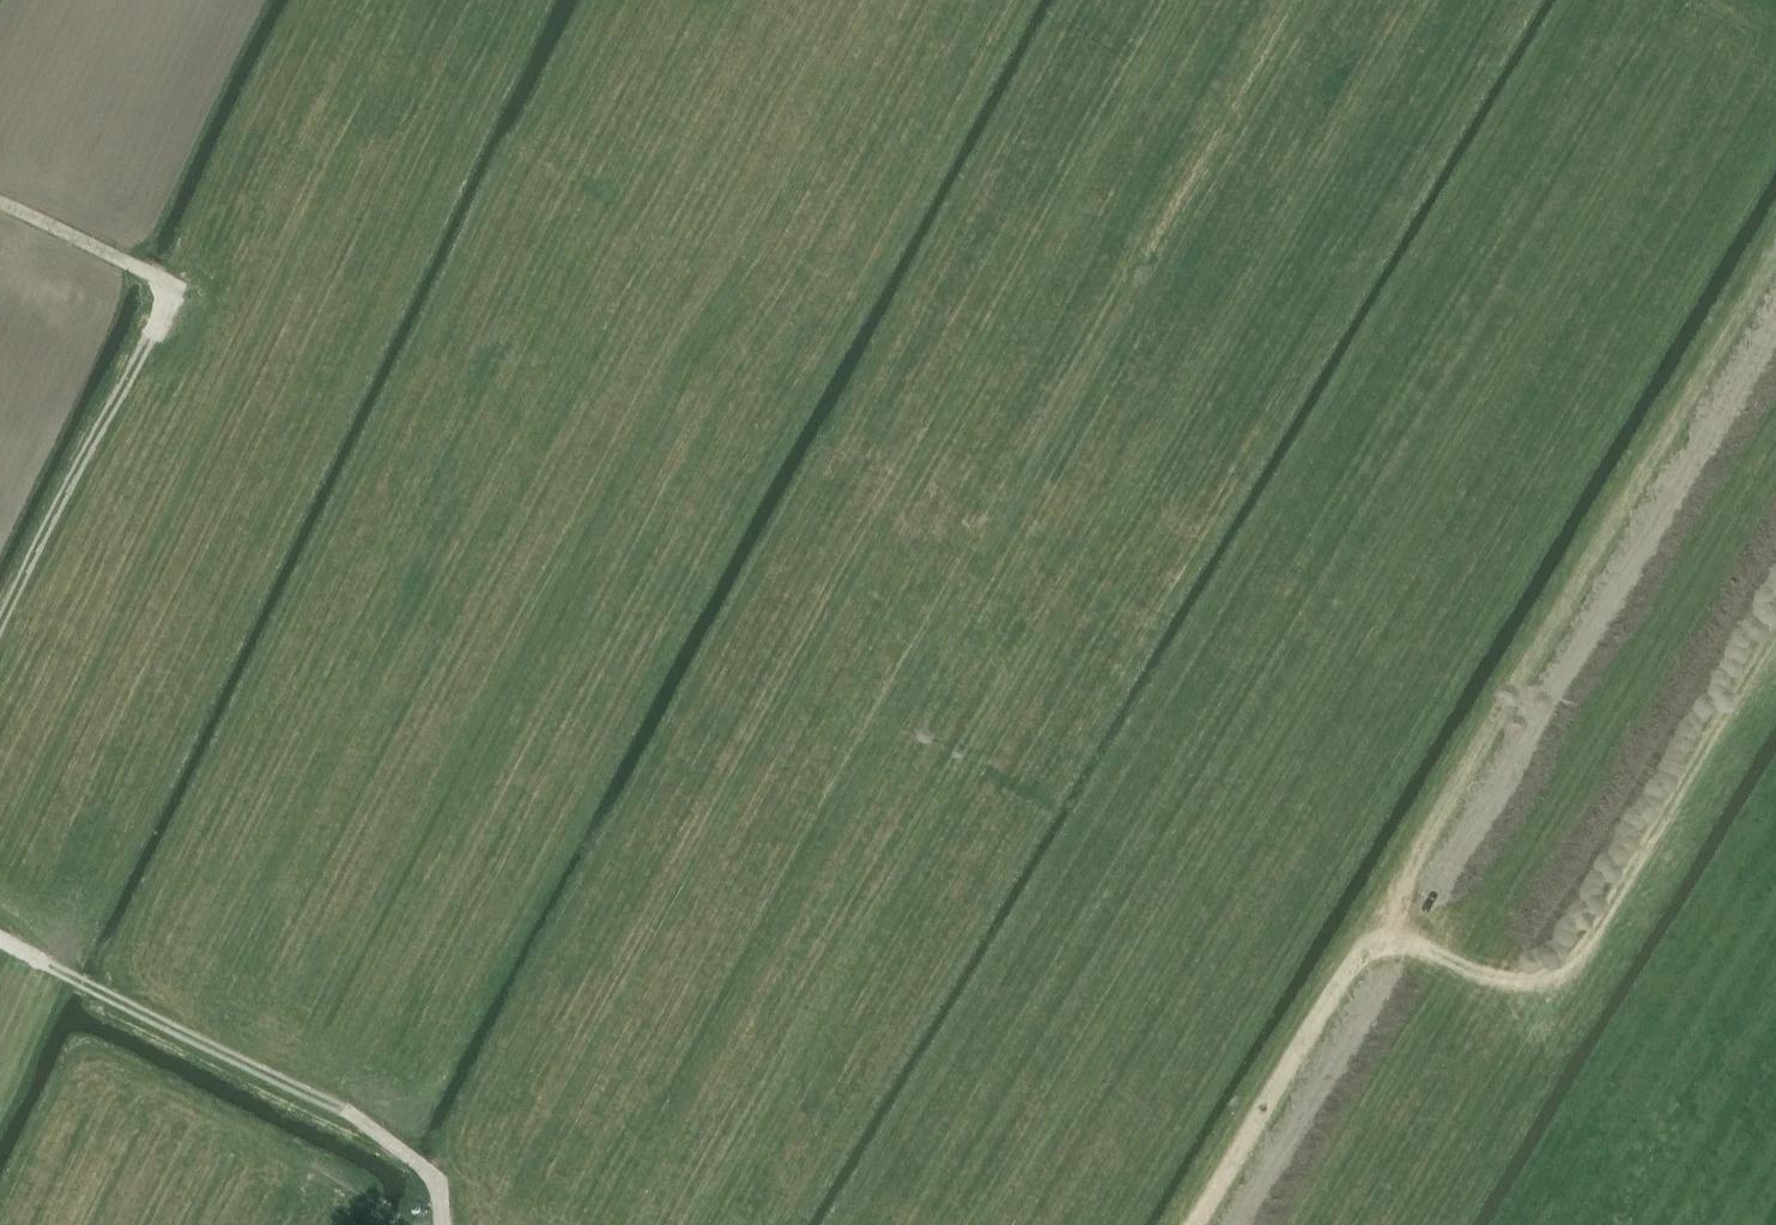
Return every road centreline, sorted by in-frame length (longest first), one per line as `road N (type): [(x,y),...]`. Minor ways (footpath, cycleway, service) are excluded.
road 1 (track): [(0,215),(166,282)]
road 2 (track): [(444,1224),(426,1135),(361,1082)]

